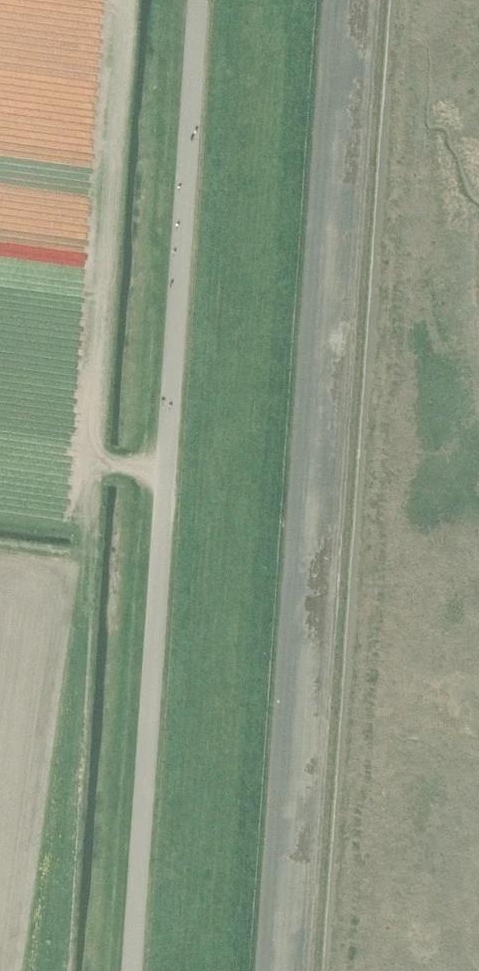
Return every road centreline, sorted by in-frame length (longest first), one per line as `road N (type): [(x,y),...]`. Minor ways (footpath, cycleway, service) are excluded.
road 1 (track): [(341,0),(274,970)]
road 2 (unclassified): [(132,970),(199,0)]

